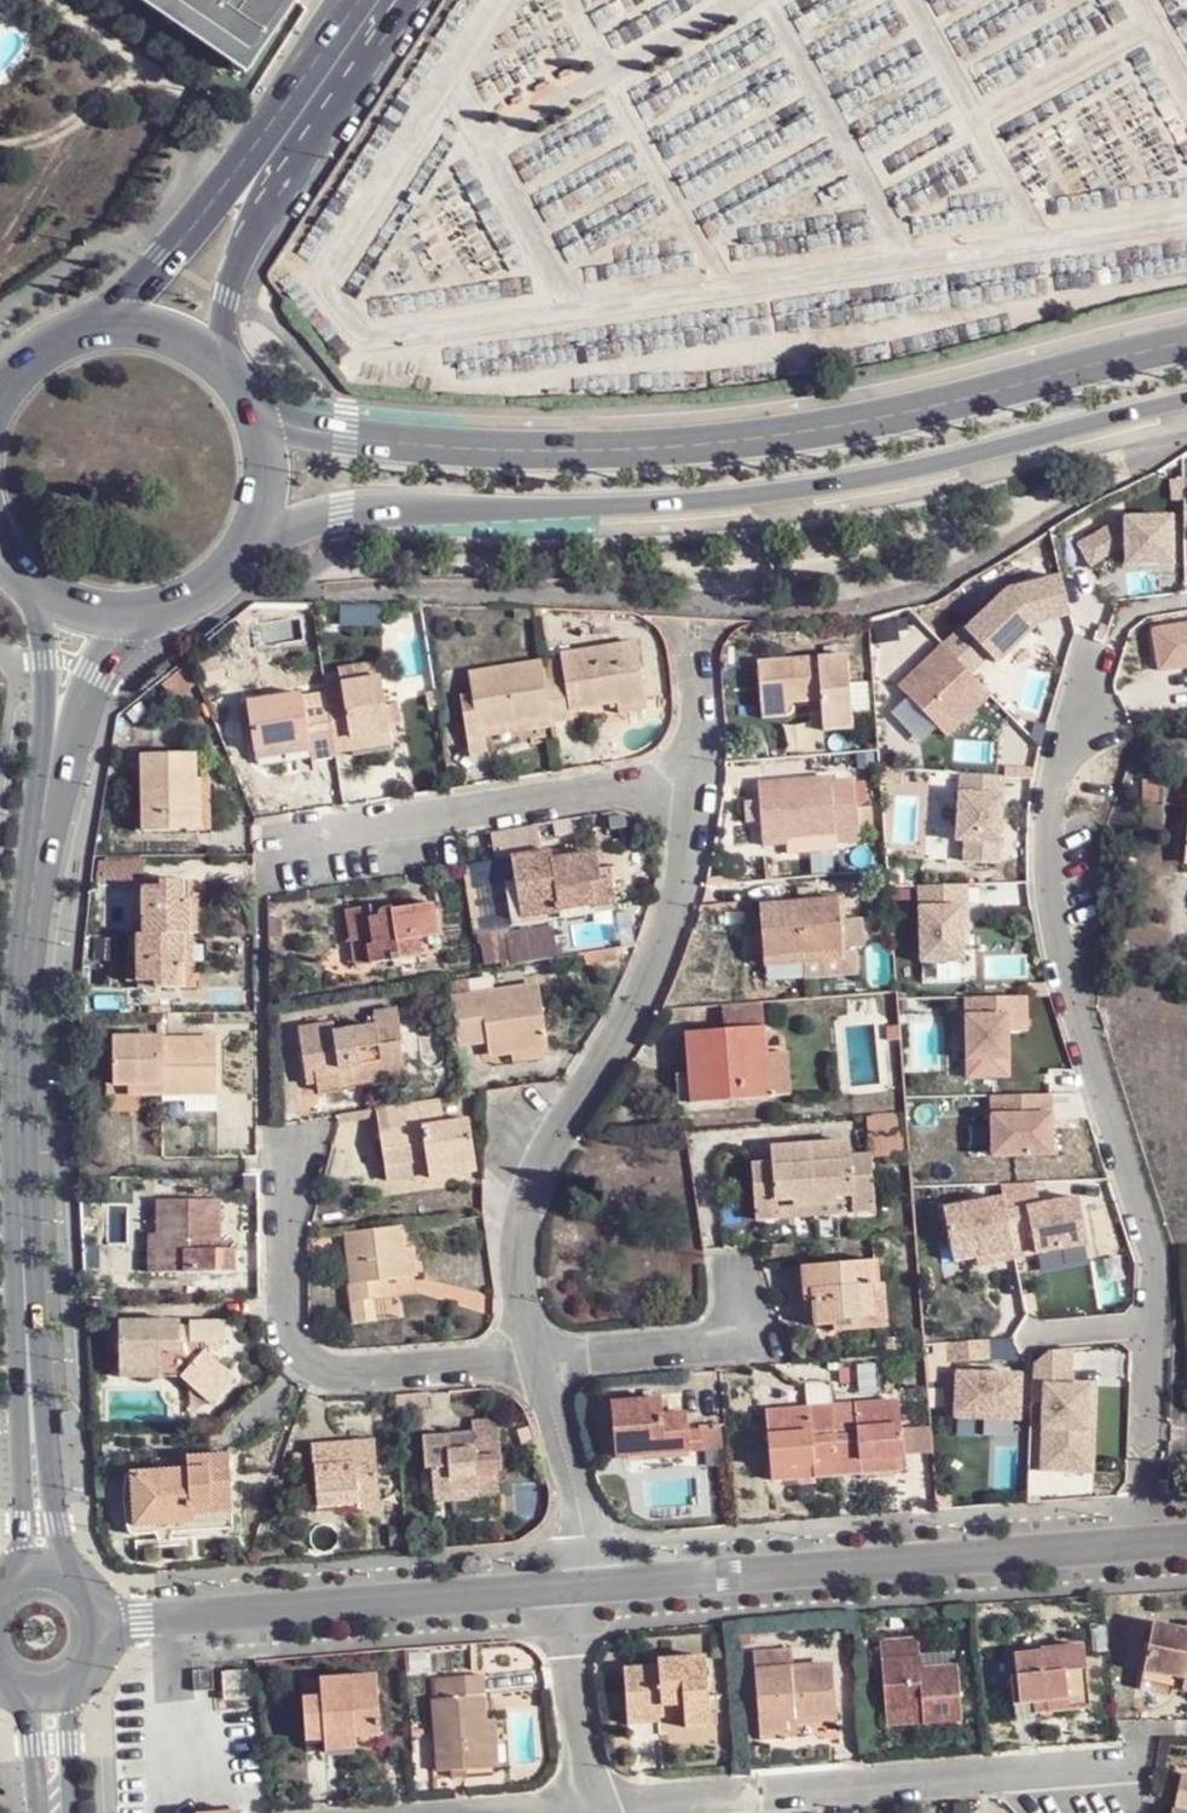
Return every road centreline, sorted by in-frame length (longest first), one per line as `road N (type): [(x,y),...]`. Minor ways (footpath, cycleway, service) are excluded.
road 1 (primary): [(251,537),(376,511),(595,506),(853,477),(1186,399)]
road 2 (primary): [(1186,345),(912,409),(608,450),(347,438),(253,413)]
road 3 (residential): [(1141,1543),(1152,1258),(1058,951),(1046,865),(1055,779),(1087,671)]
road 4 (secondary): [(47,765),(15,1048),(40,1570)]
road 5 (residential): [(699,770),(686,877),(657,968),(547,1153),(521,1228),(540,1359)]
road 6 (residential): [(1141,1543),(588,1587)]
road 7 (residential): [(588,1587),(100,1622)]
road 8 (residential): [(540,1359),(356,1376),(314,1370),(289,1337),(283,1146)]
road 9 (residential): [(699,770),(273,855)]
road 10 (secondary): [(308,99),(219,192),(105,332)]
road 11 (secondary): [(226,374),(226,300),(308,99)]
road 12 (residential): [(736,1272),(739,1320),(721,1343),(540,1359)]
road 13 (residential): [(540,1359),(585,1525),(588,1587)]
road 14 (secondary): [(41,590),(47,765)]
road 15 (secondary): [(47,765),(122,616)]
road 16 (primary): [(122,616),(198,595),(251,537)]
road 17 (residential): [(690,628),(699,770)]
road 18 (primary): [(226,374),(157,335),(105,332)]
road 19 (primary): [(105,332),(38,359),(0,404)]
road 20 (primary): [(251,537),(266,475),(253,413)]
road 21 (secondary): [(383,0),(308,99)]

